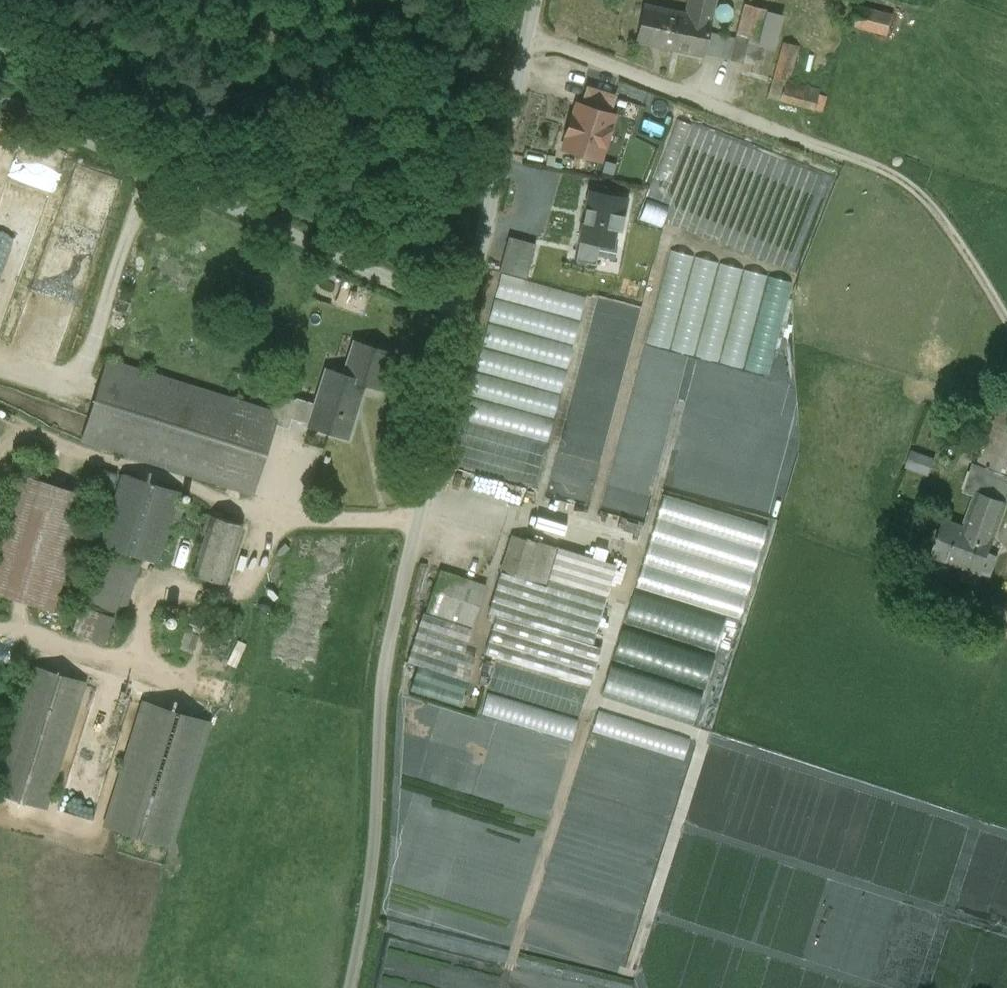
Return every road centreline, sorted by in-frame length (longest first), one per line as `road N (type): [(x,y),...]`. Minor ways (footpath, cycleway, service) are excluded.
road 1 (unclassified): [(354,987),(381,804),(385,669),(468,311)]
road 2 (unclassified): [(468,311),(0,97)]
road 3 (unclassified): [(468,311),(536,0)]

